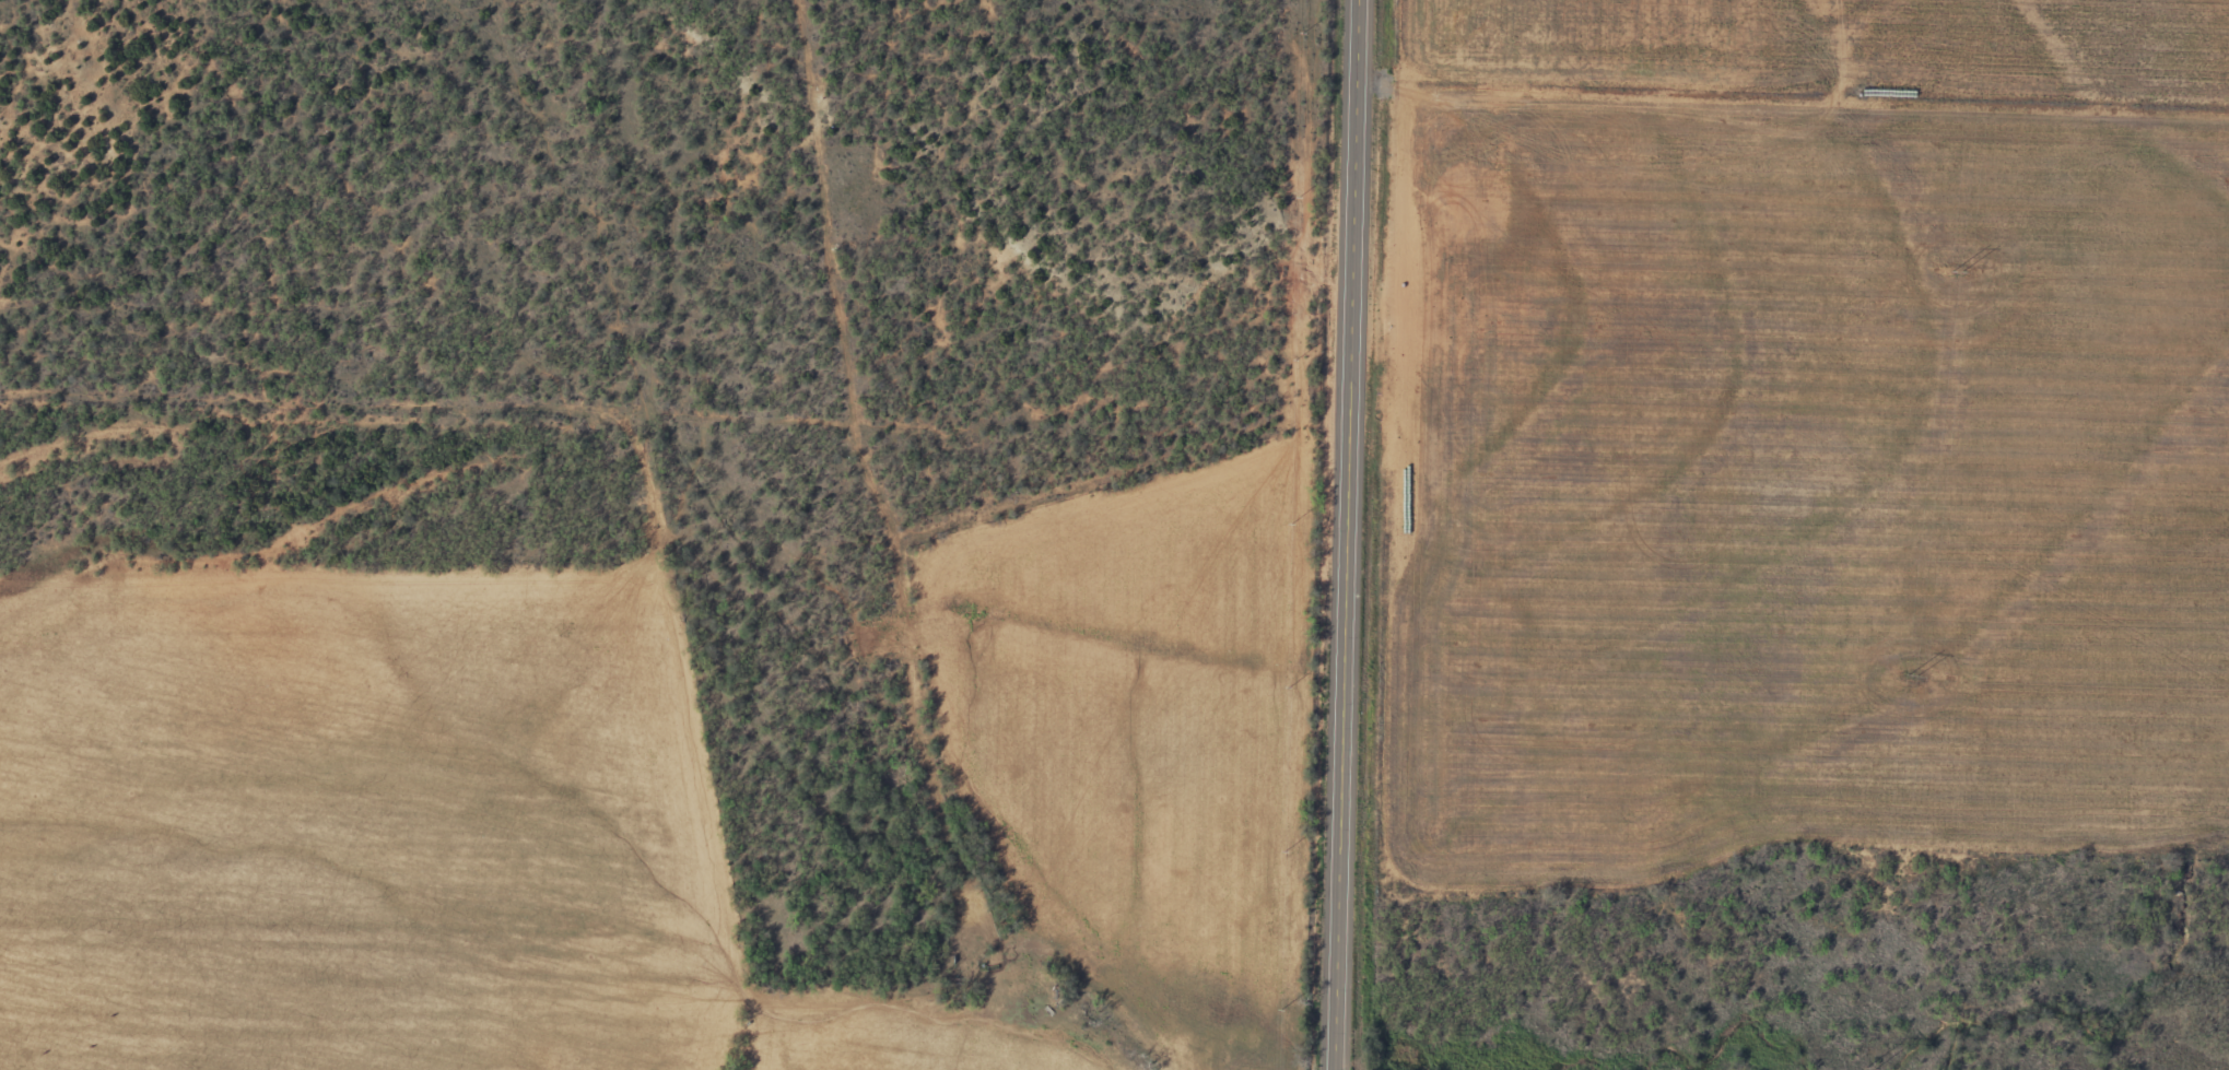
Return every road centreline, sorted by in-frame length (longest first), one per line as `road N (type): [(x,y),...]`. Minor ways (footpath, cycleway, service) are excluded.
road 1 (primary): [(1341,1069),(1366,0)]

